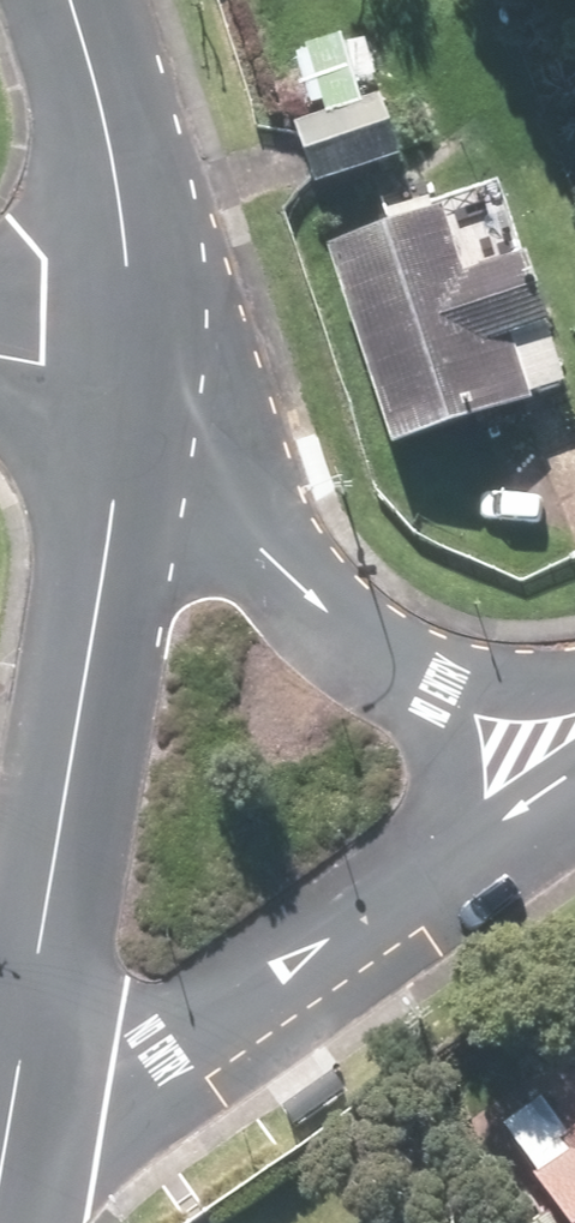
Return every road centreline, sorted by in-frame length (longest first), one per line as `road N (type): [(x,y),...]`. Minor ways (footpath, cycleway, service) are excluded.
road 1 (residential): [(133,376),(11,1175)]
road 2 (residential): [(574,763),(11,1175)]
road 3 (residential): [(133,376),(371,630),(465,692),(546,711),(574,709)]
road 4 (unclassified): [(67,0),(125,194),(134,258),(133,376)]
road 5 (unclassified): [(133,376),(0,351)]

